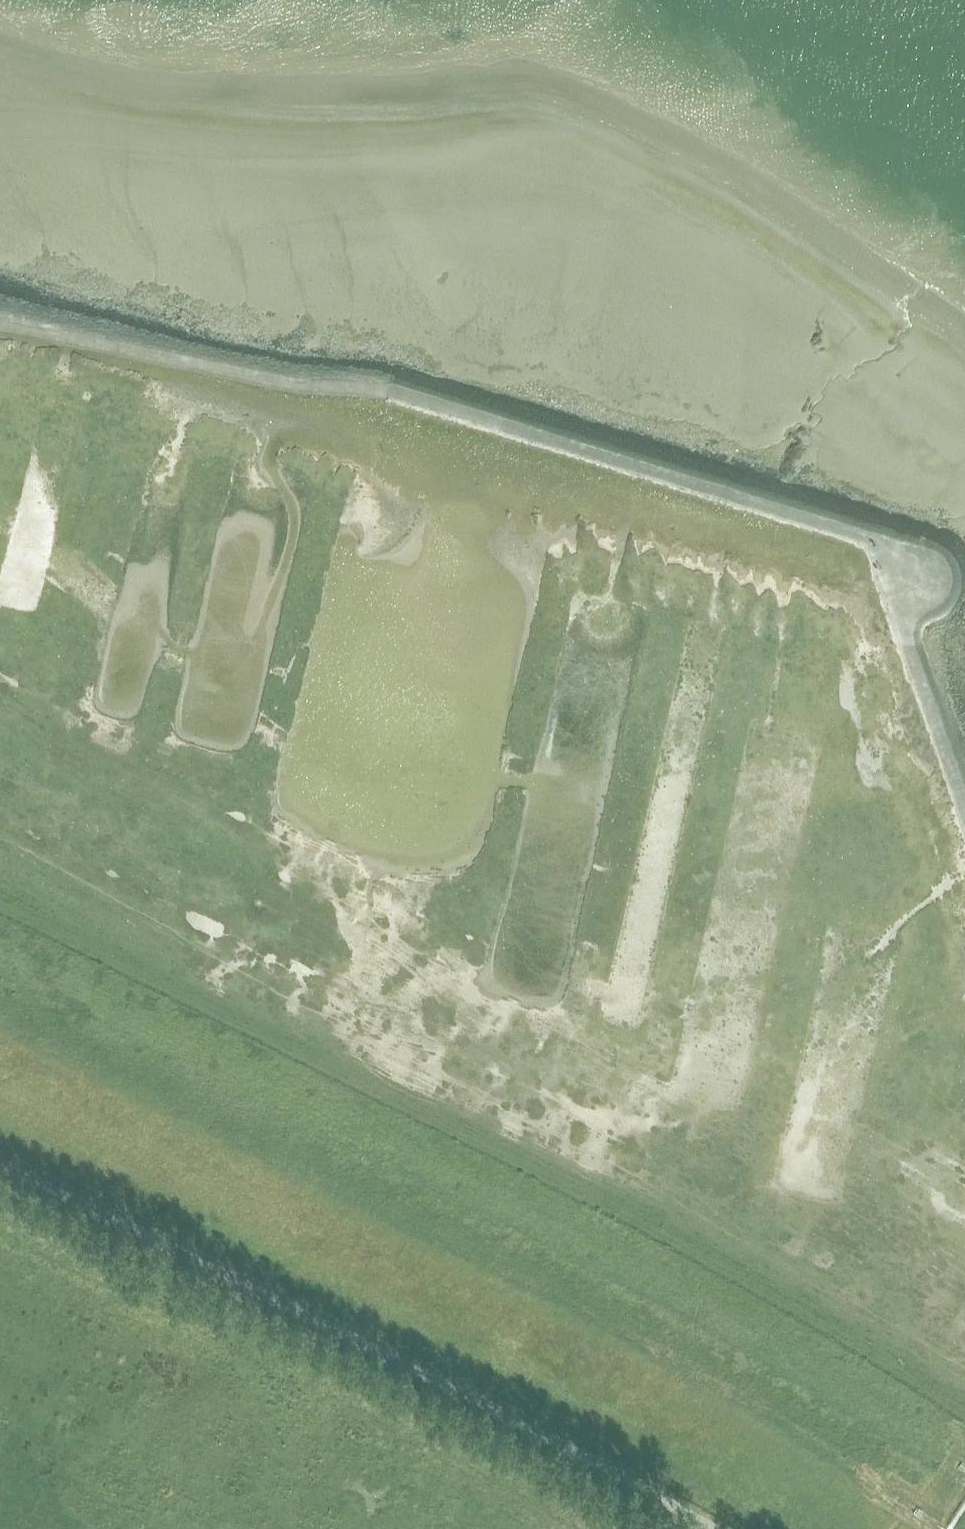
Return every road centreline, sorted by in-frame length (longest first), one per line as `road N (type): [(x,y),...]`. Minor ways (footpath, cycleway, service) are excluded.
road 1 (unclassified): [(711,1528),(0,1163)]

